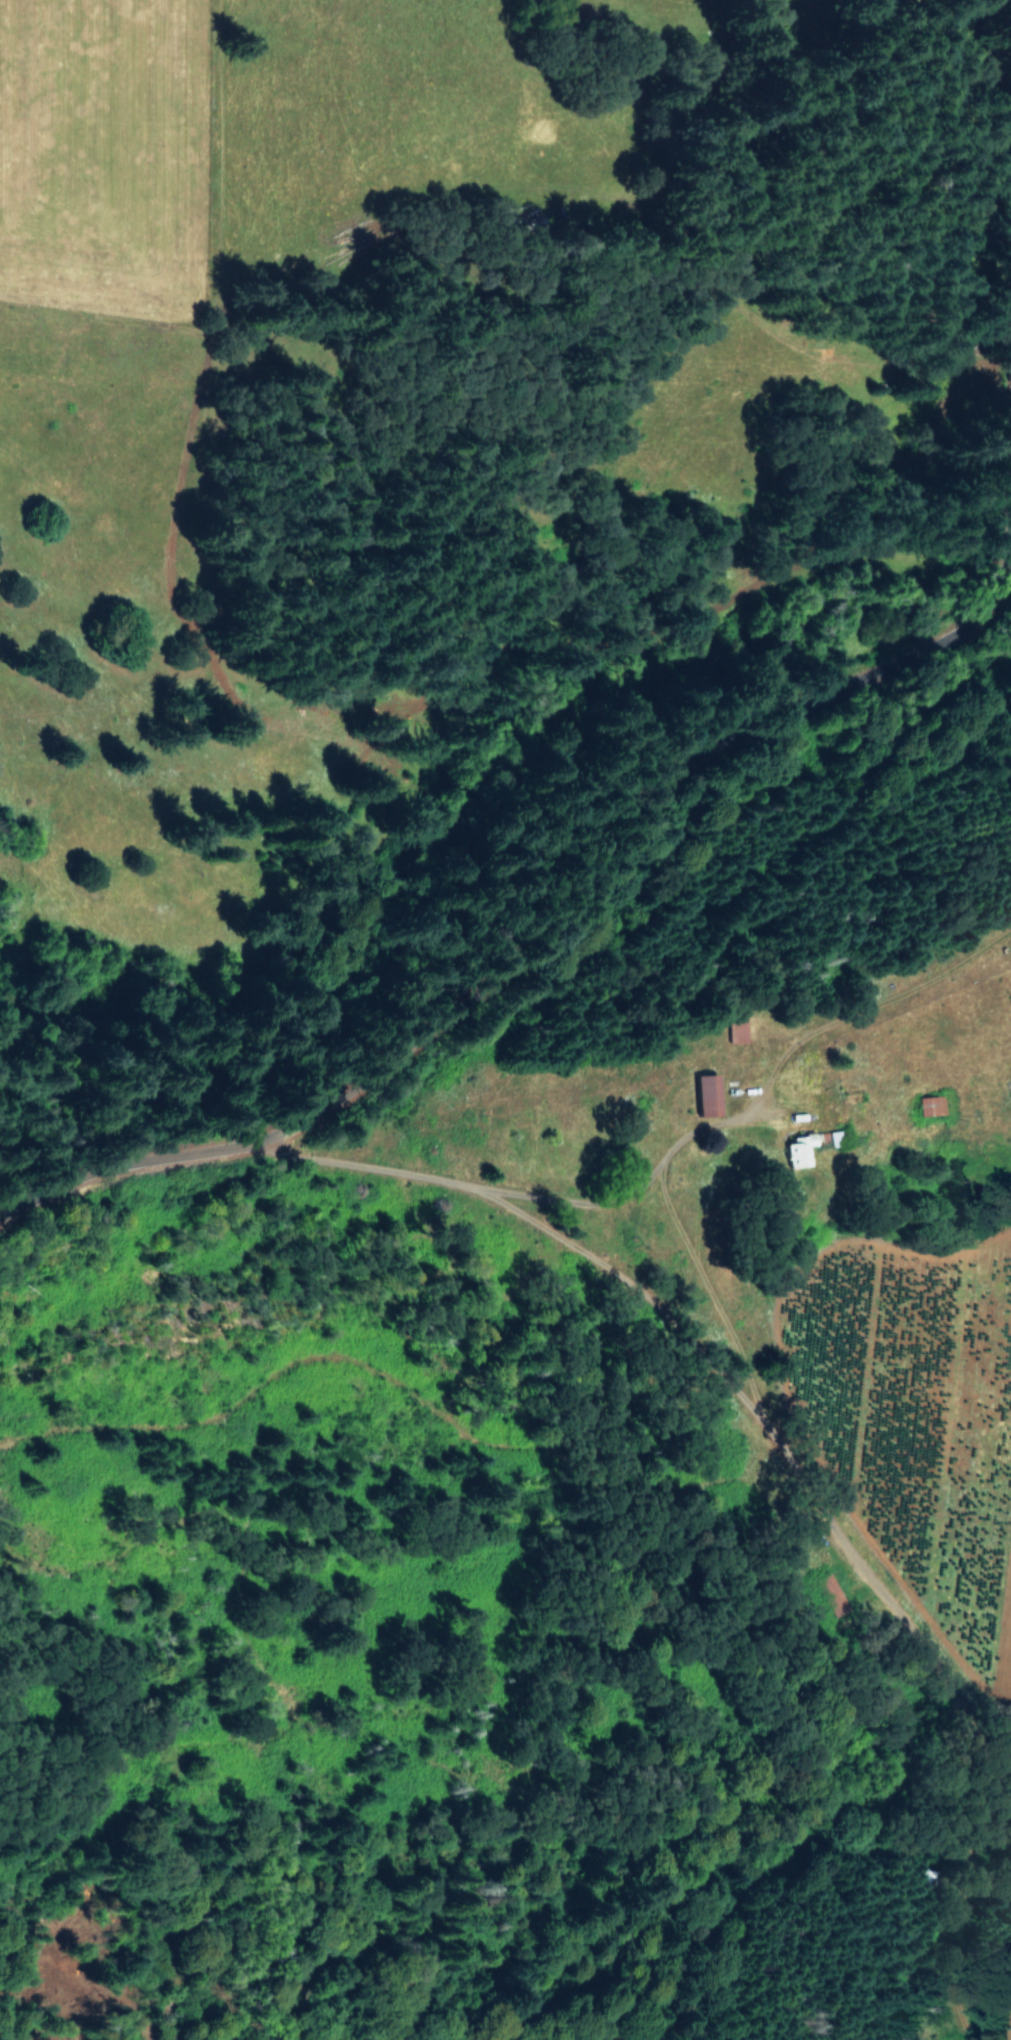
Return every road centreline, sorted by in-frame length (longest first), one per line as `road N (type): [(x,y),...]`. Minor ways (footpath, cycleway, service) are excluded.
road 1 (residential): [(0,1206),(273,1135),(320,1113),(409,1055),(548,945),(640,849),(678,776),(701,752),(772,714),(958,643),(985,622),(1010,567)]
road 2 (track): [(763,1102),(799,1044),(957,973),(1010,938)]

